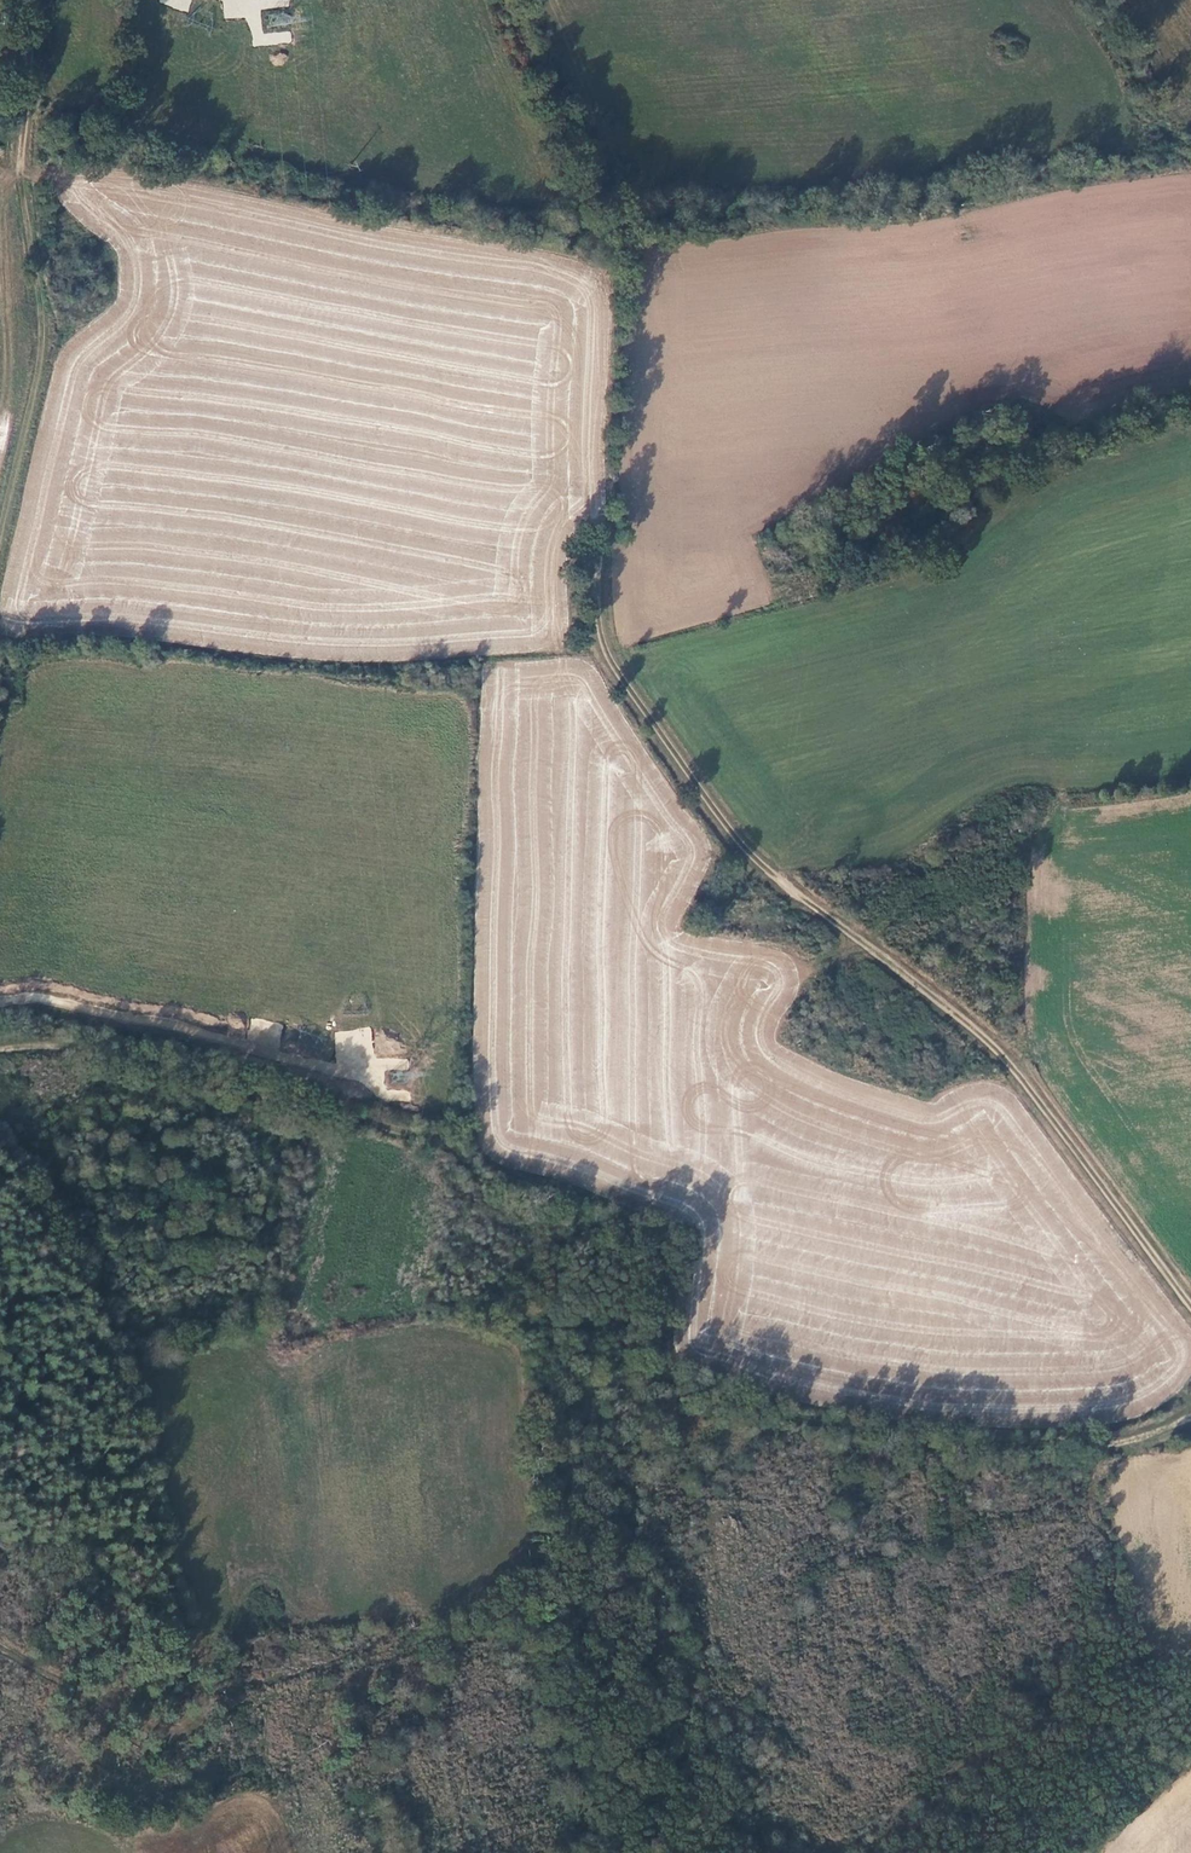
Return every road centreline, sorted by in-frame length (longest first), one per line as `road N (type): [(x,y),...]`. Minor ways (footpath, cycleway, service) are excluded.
road 1 (track): [(1190,1296),(1006,1056),(750,851),(608,649),(596,521)]
road 2 (track): [(30,0),(16,174),(44,333),(0,539)]
road 3 (track): [(0,1646),(158,1733),(182,1735),(216,1692),(317,1666)]

